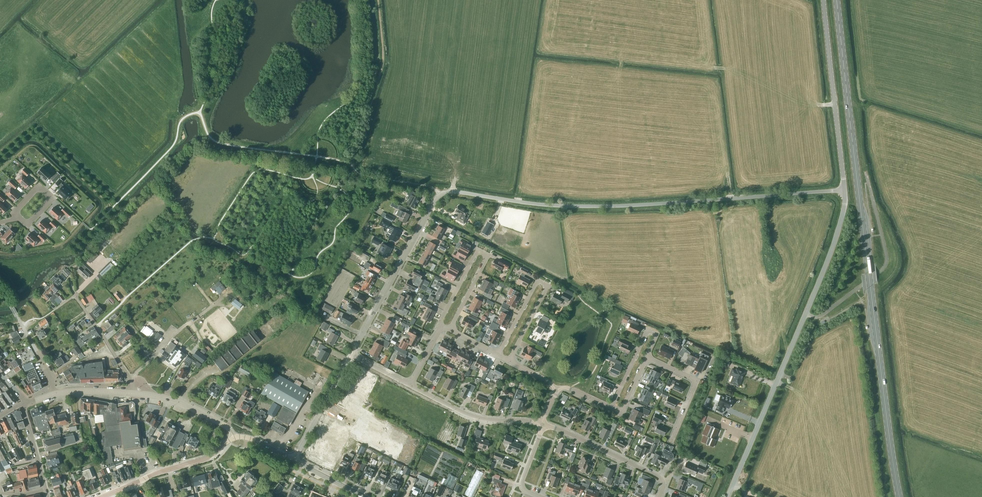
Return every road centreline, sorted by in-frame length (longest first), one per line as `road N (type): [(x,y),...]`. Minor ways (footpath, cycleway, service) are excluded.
road 1 (primary): [(900,496),(837,0)]
road 2 (unclassified): [(844,189),(608,206),(440,195)]
road 3 (unclassified): [(727,496),(828,259),(844,189)]
road 4 (unclassified): [(844,189),(823,0)]
road 5 (unclassified): [(352,353),(440,195)]
road 6 (residential): [(440,325),(478,251),(489,256),(451,331)]
road 7 (residential): [(509,362),(546,287),(537,281),(498,356)]
road 8 (track): [(353,165),(385,64),(379,0)]
road 9 (tertiary): [(101,496),(207,458),(234,437)]
road 10 (residential): [(543,424),(474,418),(410,384)]
road 11 (residential): [(662,482),(543,424)]
road 12 (residential): [(647,358),(658,335),(647,330),(612,407)]
road 13 (unclassified): [(294,459),(352,353)]

